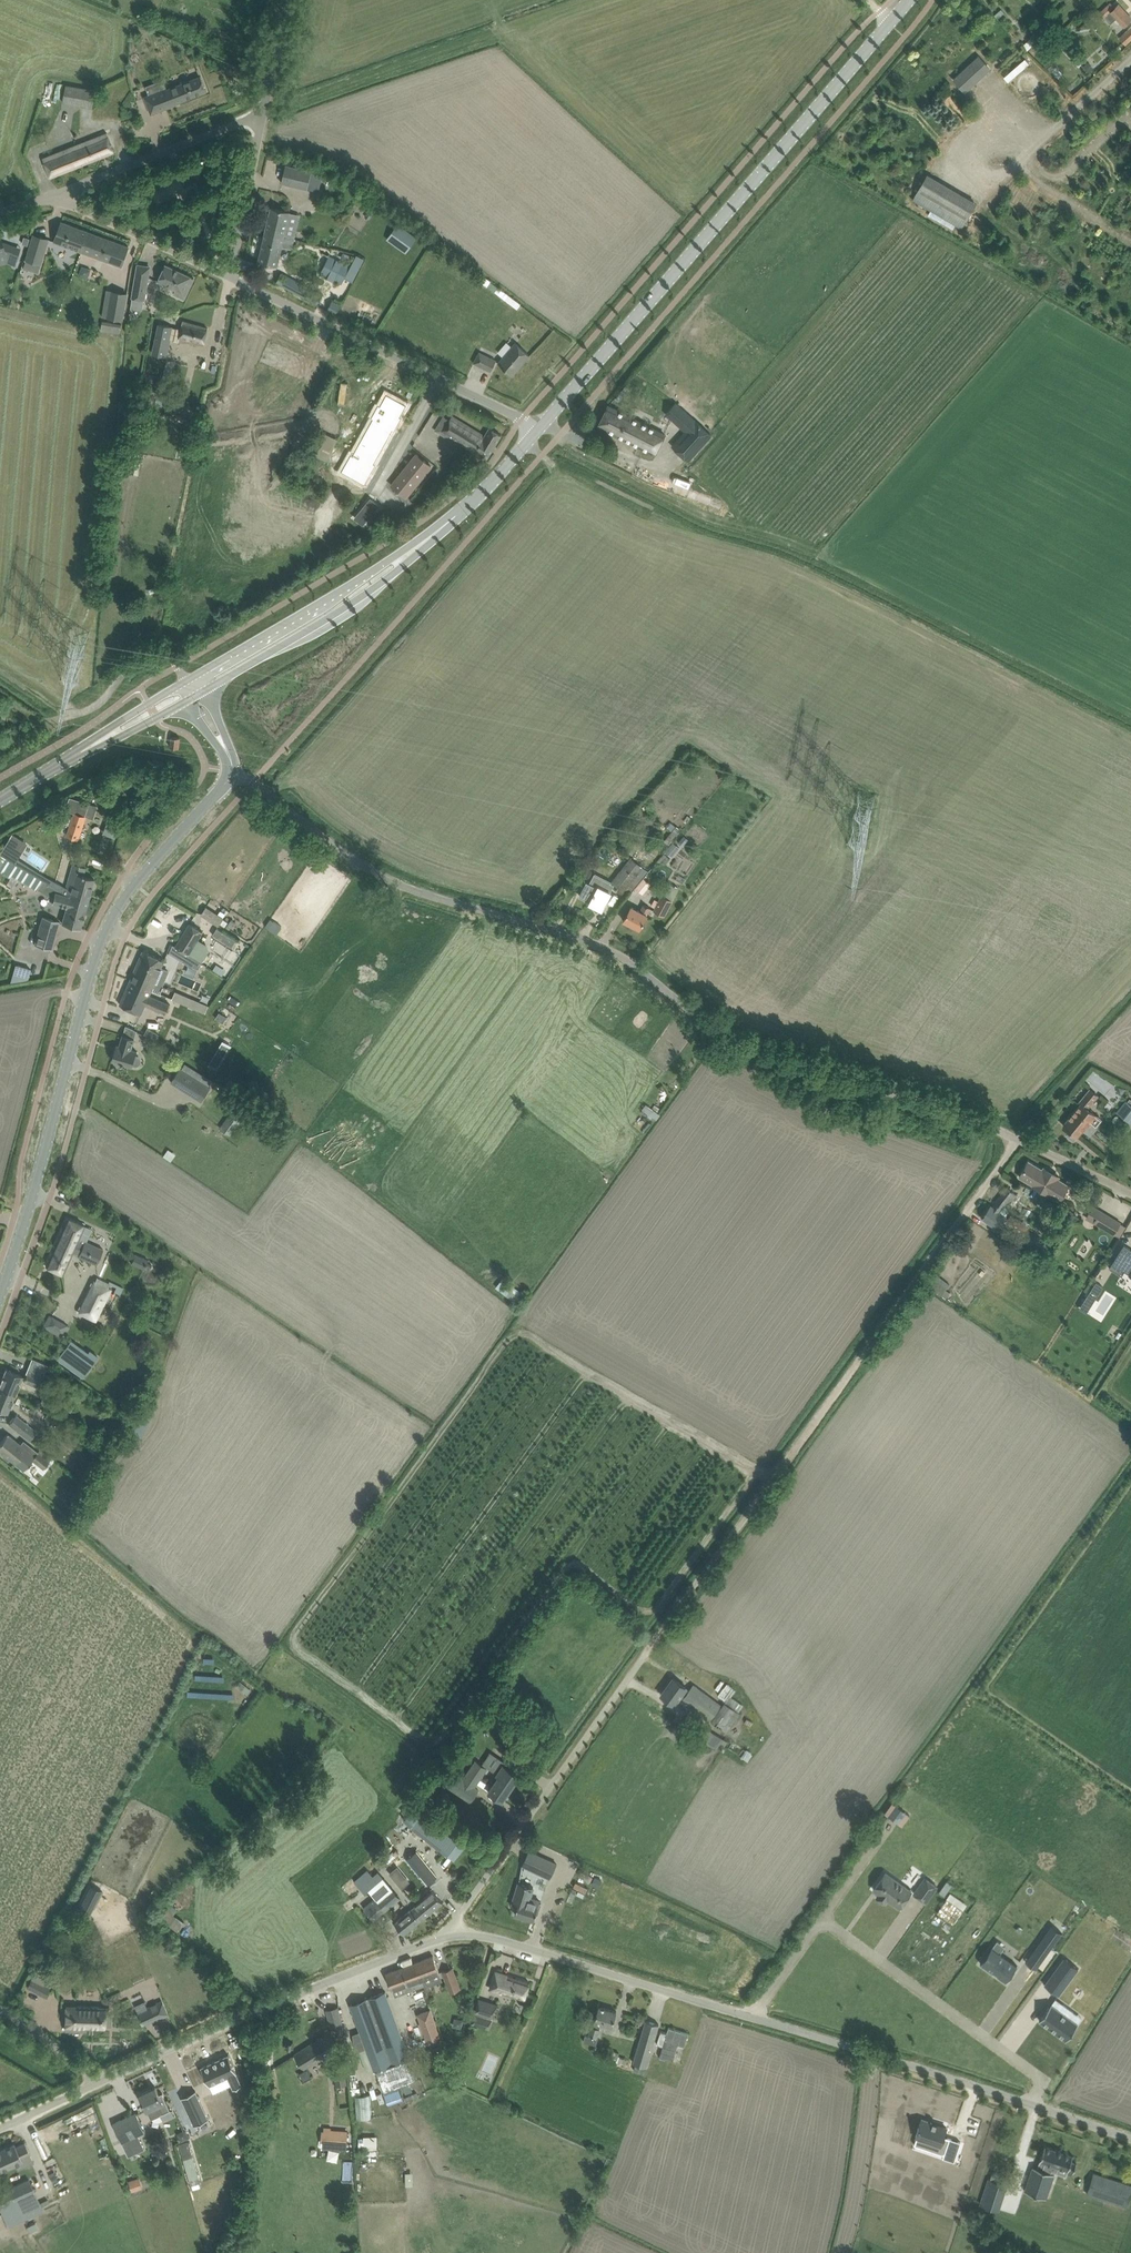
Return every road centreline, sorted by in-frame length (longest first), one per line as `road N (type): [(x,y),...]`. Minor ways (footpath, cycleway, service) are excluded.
road 1 (unclassified): [(1130,1196),(1020,1141),(751,1048),(601,947),(369,871),(231,773)]
road 2 (unclassified): [(1130,2139),(506,1941),(451,1935)]
road 3 (track): [(647,1652),(1020,1141)]
road 4 (tertiary): [(0,1294),(102,941),(132,889),(231,773)]
road 5 (secondary): [(546,425),(908,0)]
road 6 (unclassified): [(97,2085),(451,1935)]
road 7 (unclassified): [(546,425),(229,277)]
road 8 (unclassified): [(451,1935),(647,1652)]
road 9 (secondary): [(414,550),(190,680)]
road 10 (secondary): [(205,692),(373,588),(414,550)]
road 11 (unclassified): [(262,115),(58,195)]
road 12 (unclassified): [(58,195),(229,277)]
road 13 (secondary): [(414,550),(546,425)]
road 14 (unclassified): [(229,277),(262,115)]
road 15 (secondary): [(190,680),(82,751)]
road 16 (unclassified): [(97,2085),(0,2006)]

